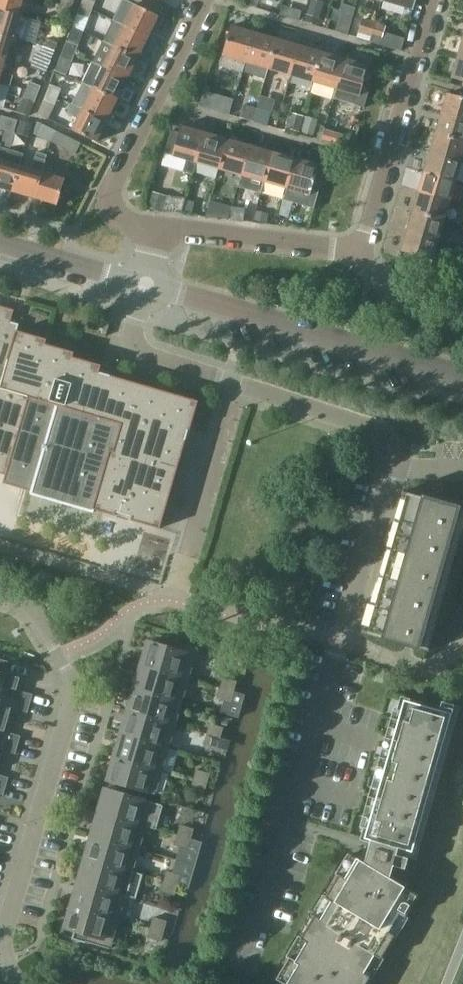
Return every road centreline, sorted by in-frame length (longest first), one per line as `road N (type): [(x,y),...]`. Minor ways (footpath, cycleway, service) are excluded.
road 1 (residential): [(341,646),(390,474),(389,441),(364,424),(141,352),(134,330),(144,289)]
road 2 (residential): [(22,983),(7,932),(73,700),(23,606),(0,599)]
road 3 (residential): [(462,379),(144,289)]
road 4 (residential): [(358,253),(434,0)]
road 5 (residential): [(209,0),(116,189)]
road 6 (residential): [(358,253),(165,234)]
road 7 (residential): [(144,289),(0,244)]
road 8 (residential): [(358,253),(411,310),(433,322),(459,316)]

